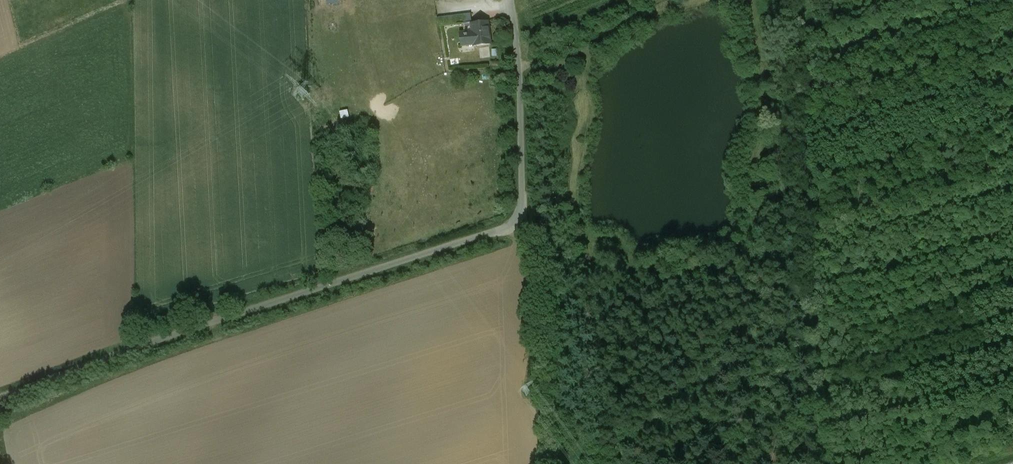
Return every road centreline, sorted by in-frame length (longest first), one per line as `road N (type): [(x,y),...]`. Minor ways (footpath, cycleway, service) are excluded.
road 1 (unclassified): [(510,0),(522,202),(506,228),(141,343),(0,398)]

